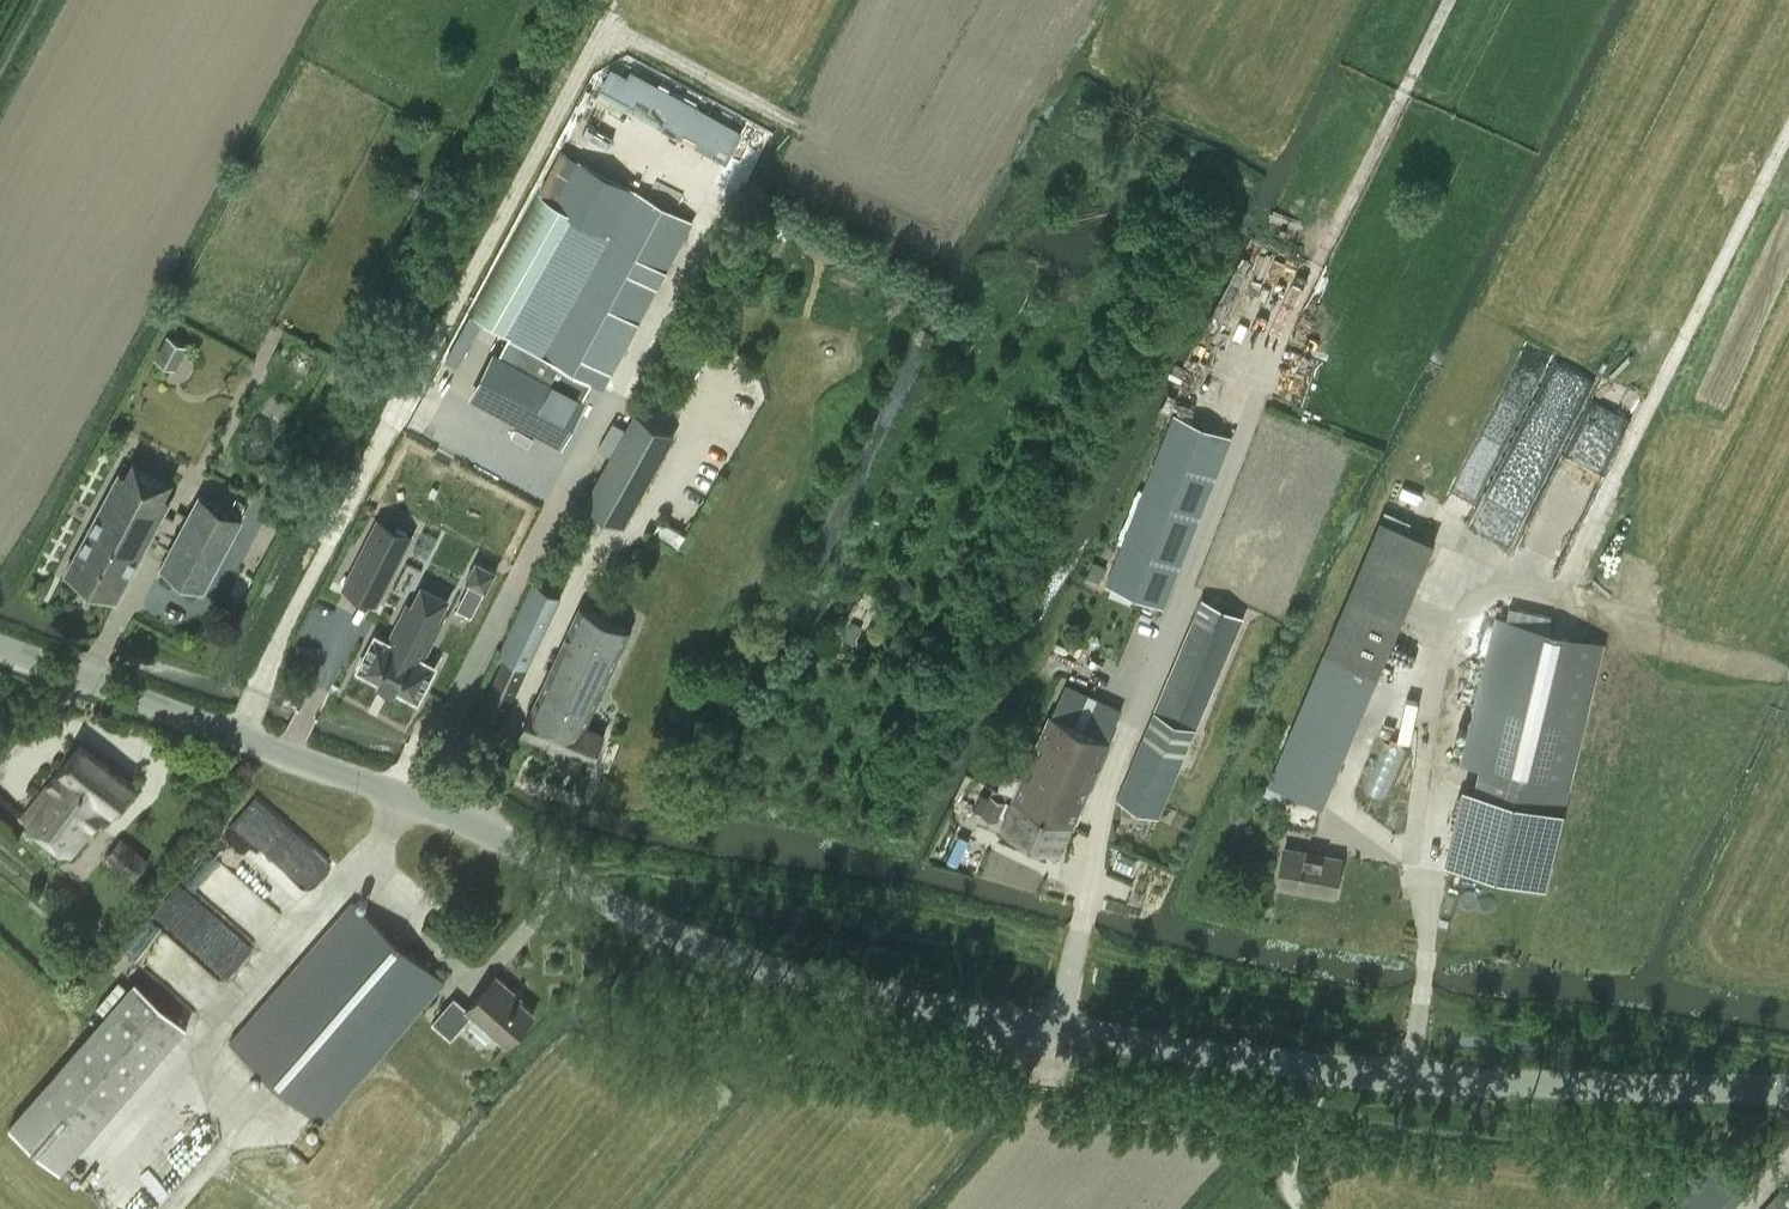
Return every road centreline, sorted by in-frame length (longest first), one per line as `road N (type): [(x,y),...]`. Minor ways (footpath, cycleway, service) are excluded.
road 1 (unclassified): [(1788,1081),(1328,1068),(1014,1017),(684,944),(407,799),(71,656),(0,636)]
road 2 (track): [(1014,1017),(1277,357),(1452,0)]
road 3 (track): [(1410,1072),(1427,922),(1428,705),(1483,564),(1567,577),(1788,136)]
road 4 (track): [(175,1208),(249,1125),(214,1023),(407,799)]
road 5 (track): [(1300,1208),(1287,1175),(1328,1068)]

